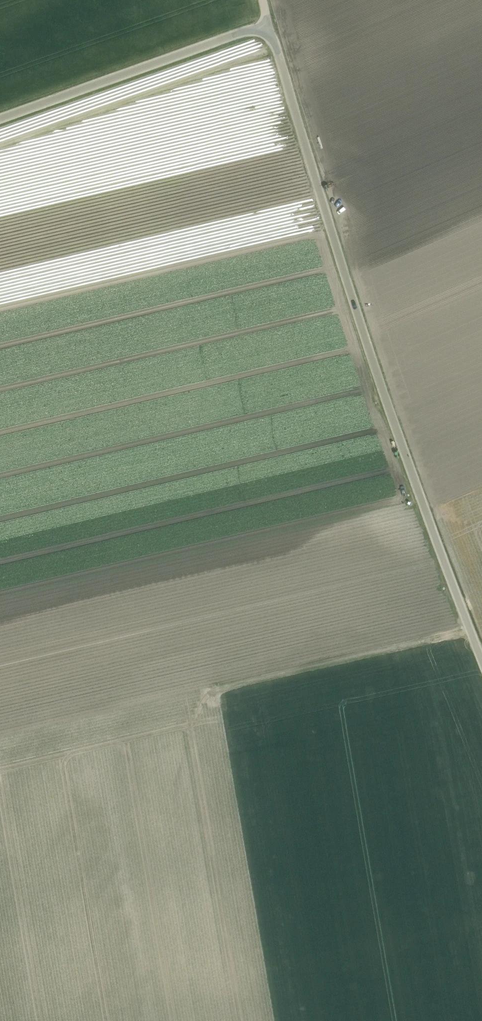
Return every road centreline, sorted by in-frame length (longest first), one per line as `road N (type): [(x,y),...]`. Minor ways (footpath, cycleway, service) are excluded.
road 1 (unclassified): [(481,658),(389,407),(270,29)]
road 2 (unclassified): [(0,118),(238,33),(270,29)]

